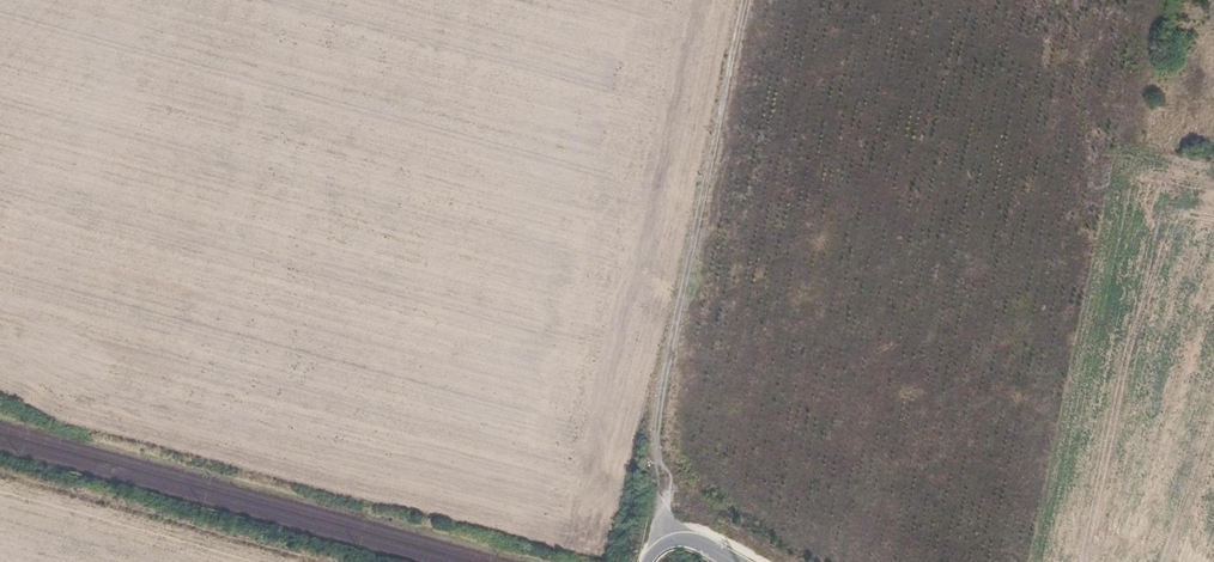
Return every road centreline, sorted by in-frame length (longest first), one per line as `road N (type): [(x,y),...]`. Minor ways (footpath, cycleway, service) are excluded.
road 1 (track): [(668,538),(657,515),(655,438),(747,0)]

